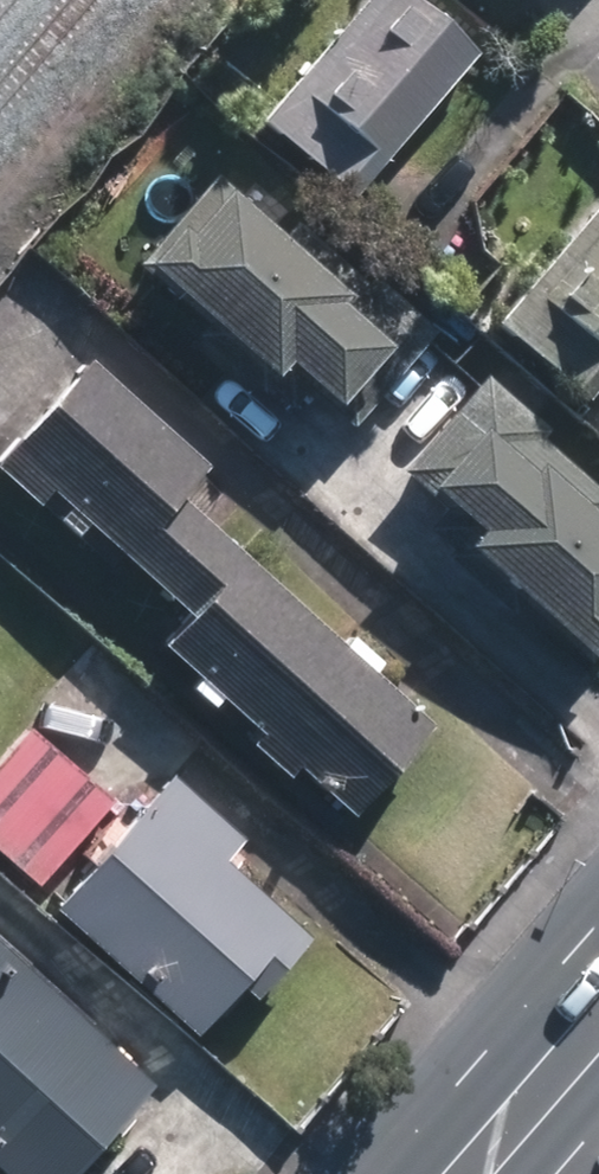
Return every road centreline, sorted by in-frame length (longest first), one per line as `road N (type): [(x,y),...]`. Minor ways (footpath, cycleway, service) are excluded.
road 1 (secondary): [(598,1020),(465,1173)]

